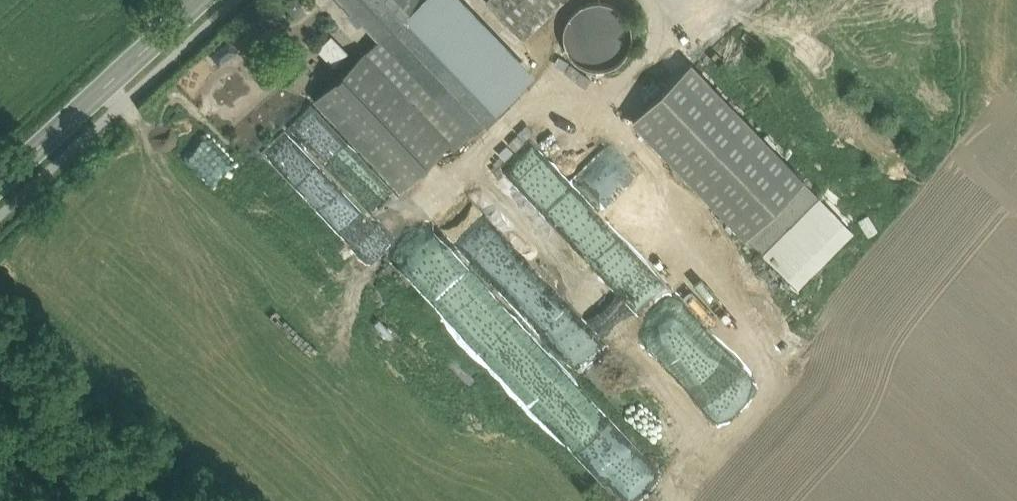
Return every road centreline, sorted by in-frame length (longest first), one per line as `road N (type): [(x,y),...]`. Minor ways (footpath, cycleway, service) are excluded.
road 1 (track): [(665,500),(688,444),(755,375),(762,339),(678,205),(599,105)]
road 2 (tertiary): [(191,0),(0,171)]
road 3 (track): [(710,416),(682,387),(674,367),(679,345),(692,325),(735,298)]

